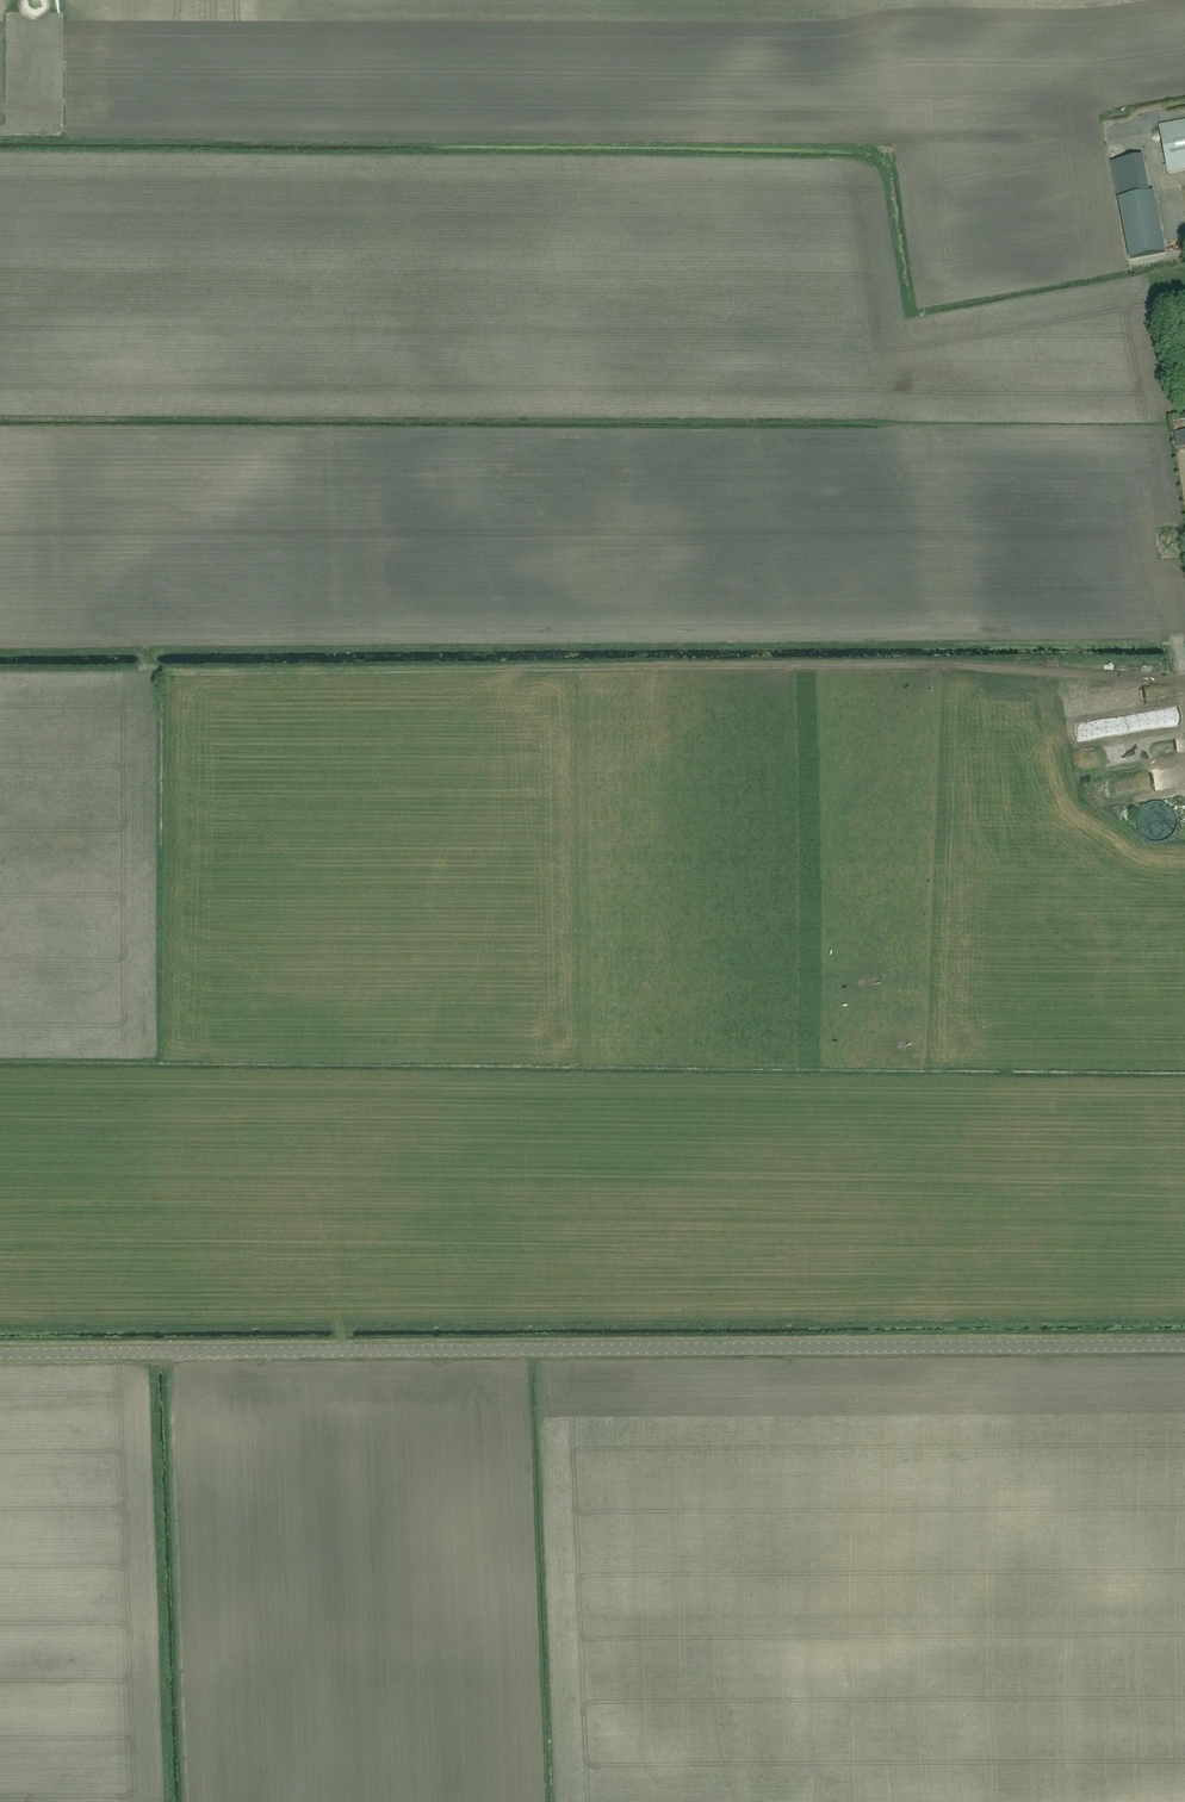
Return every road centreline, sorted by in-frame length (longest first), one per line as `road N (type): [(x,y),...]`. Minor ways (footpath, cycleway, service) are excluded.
road 1 (unclassified): [(0,1354),(1184,1345)]

